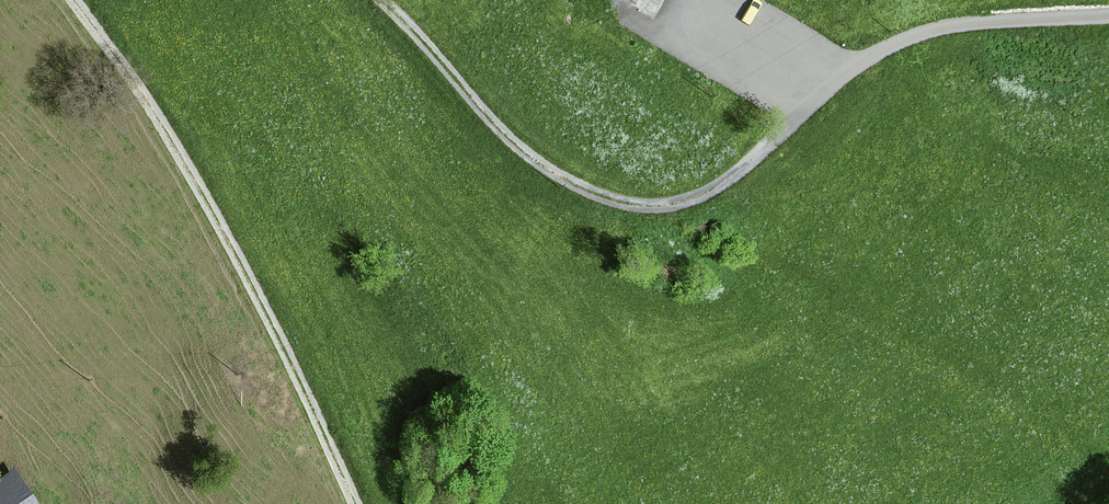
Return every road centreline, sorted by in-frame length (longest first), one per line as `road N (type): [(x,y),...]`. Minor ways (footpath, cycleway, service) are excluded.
road 1 (track): [(73,0),(165,118),(360,503)]
road 2 (track): [(780,139),(748,172),(685,207),(623,206),(517,150),(378,0)]
road 3 (unclassified): [(1108,15),(987,21),(889,45),(780,139)]

